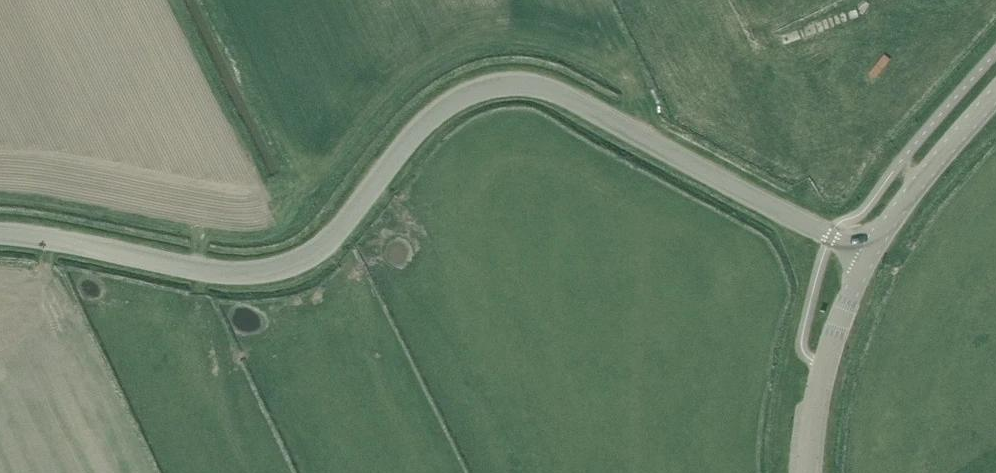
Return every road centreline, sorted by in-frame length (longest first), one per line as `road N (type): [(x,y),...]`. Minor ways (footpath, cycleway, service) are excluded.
road 1 (tertiary): [(0,234),(199,271),(273,271),(326,245),(442,111),(474,92),(519,84),(571,99),(868,257)]
road 2 (track): [(199,224),(193,330),(251,472)]
road 3 (tertiary): [(808,472),(825,365),(868,257)]
road 4 (tertiary): [(868,257),(932,166),(995,94)]

